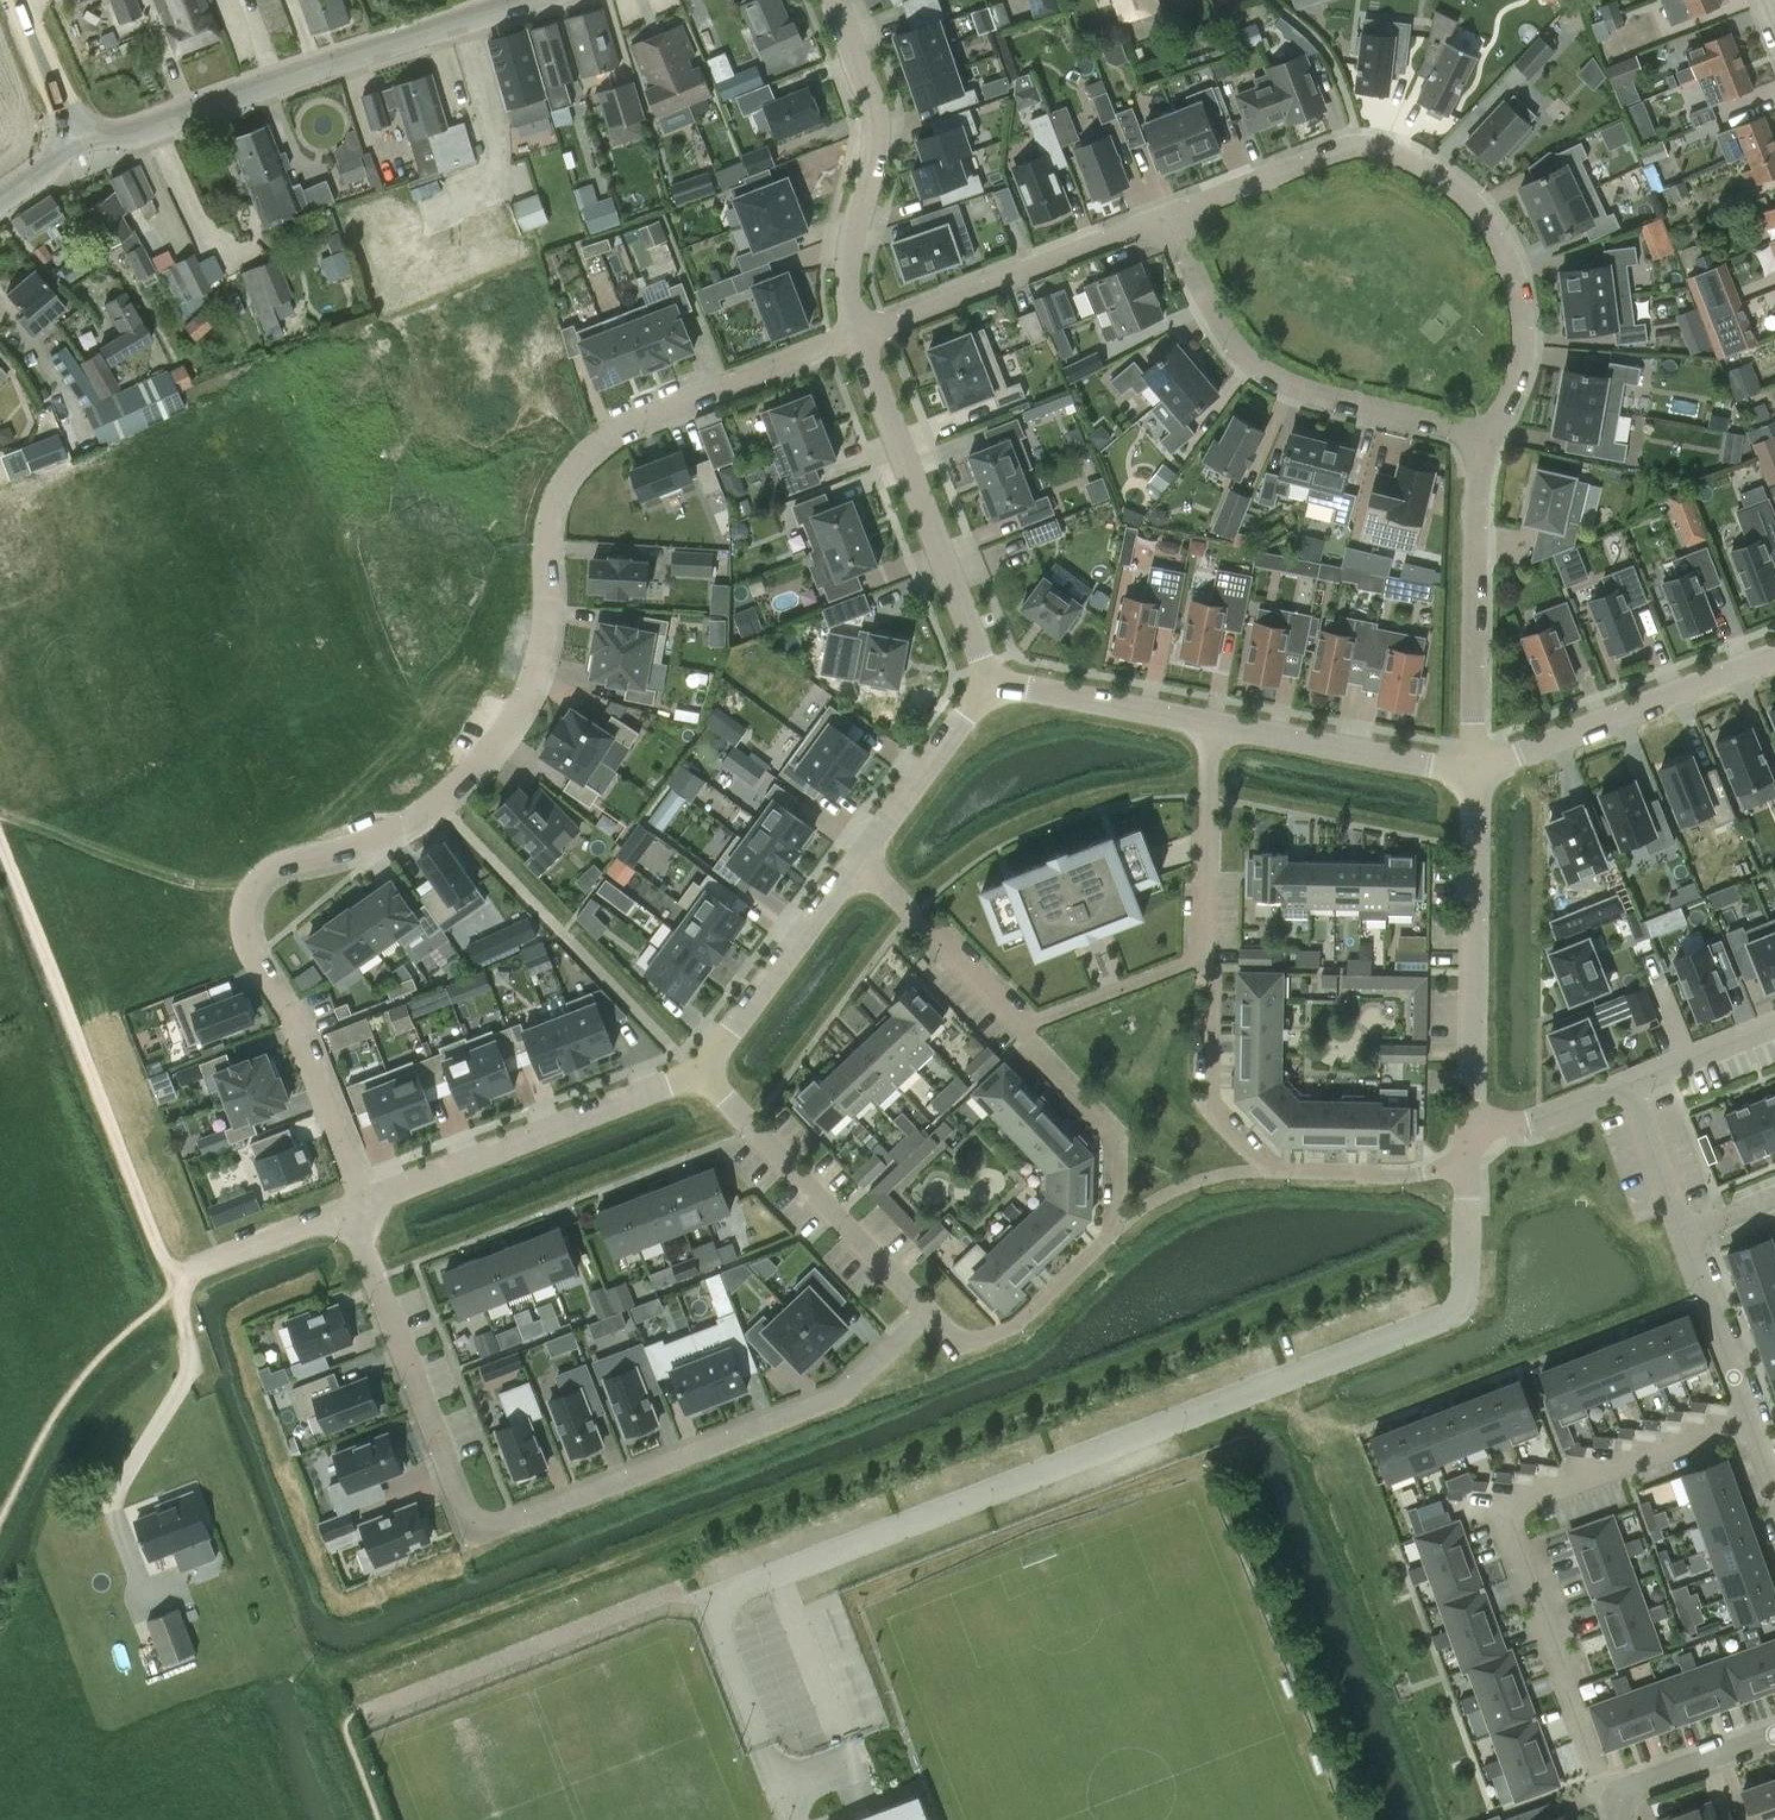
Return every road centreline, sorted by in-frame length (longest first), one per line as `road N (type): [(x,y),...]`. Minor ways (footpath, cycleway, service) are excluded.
road 1 (residential): [(857,332),(639,419),(597,445),(567,476),(548,514),(539,656),(501,734),(426,810),(363,843),(277,867),(253,889),(245,919),(252,952),(298,1031),(364,1204)]
road 2 (residential): [(364,1204),(360,1239),(475,1531),(840,1393),(927,1309)]
road 3 (residential): [(927,1309),(961,1345),(1015,1325),(1113,1233),(1115,1146),(1032,1054),(1012,1016),(853,858)]
road 4 (residential): [(1210,727),(1209,1107),(1269,1170),(1404,1175),(1465,1150)]
road 5 (residential): [(1172,214),(1362,147),(1447,185),(1502,241),(1525,311),(1511,397),(1484,437)]
road 6 (residential): [(1609,1795),(1502,1509),(1752,1421)]
road 7 (unclassified): [(77,152),(546,0)]
road 8 (residential): [(1172,214),(1212,323),(1238,357),(1314,397),(1484,437)]
road 9 (residential): [(991,686),(857,332)]
road 10 (residential): [(1465,1150),(1475,777)]
road 11 (residential): [(364,1204),(704,1070)]
road 12 (residential): [(857,332),(847,294),(875,136),(834,0)]
road 13 (residential): [(1484,437),(1475,777)]
road 14 (residential): [(857,332),(1172,214)]
road 15 (residential): [(704,1070),(927,1309)]
road 16 (residential): [(1475,777),(1774,658)]
road 17 (residential): [(1210,727),(1475,777)]
road 18 (residential): [(704,1070),(853,858)]
road 19 (residential): [(991,686),(1210,727)]
road 20 (residential): [(853,858),(991,686)]
road 21 (residential): [(176,1286),(204,1267),(364,1204)]
road 22 (residential): [(1752,1421),(1690,1233)]
road 23 (residential): [(1465,1150),(1490,1128),(1530,1123),(1628,1085)]
road 24 (residential): [(1609,1795),(1774,1735)]
road 25 (unclassified): [(77,152),(19,0)]
road 26 (residential): [(1690,1233),(1628,1085)]
road 27 (residential): [(1628,1085),(1774,1025)]

